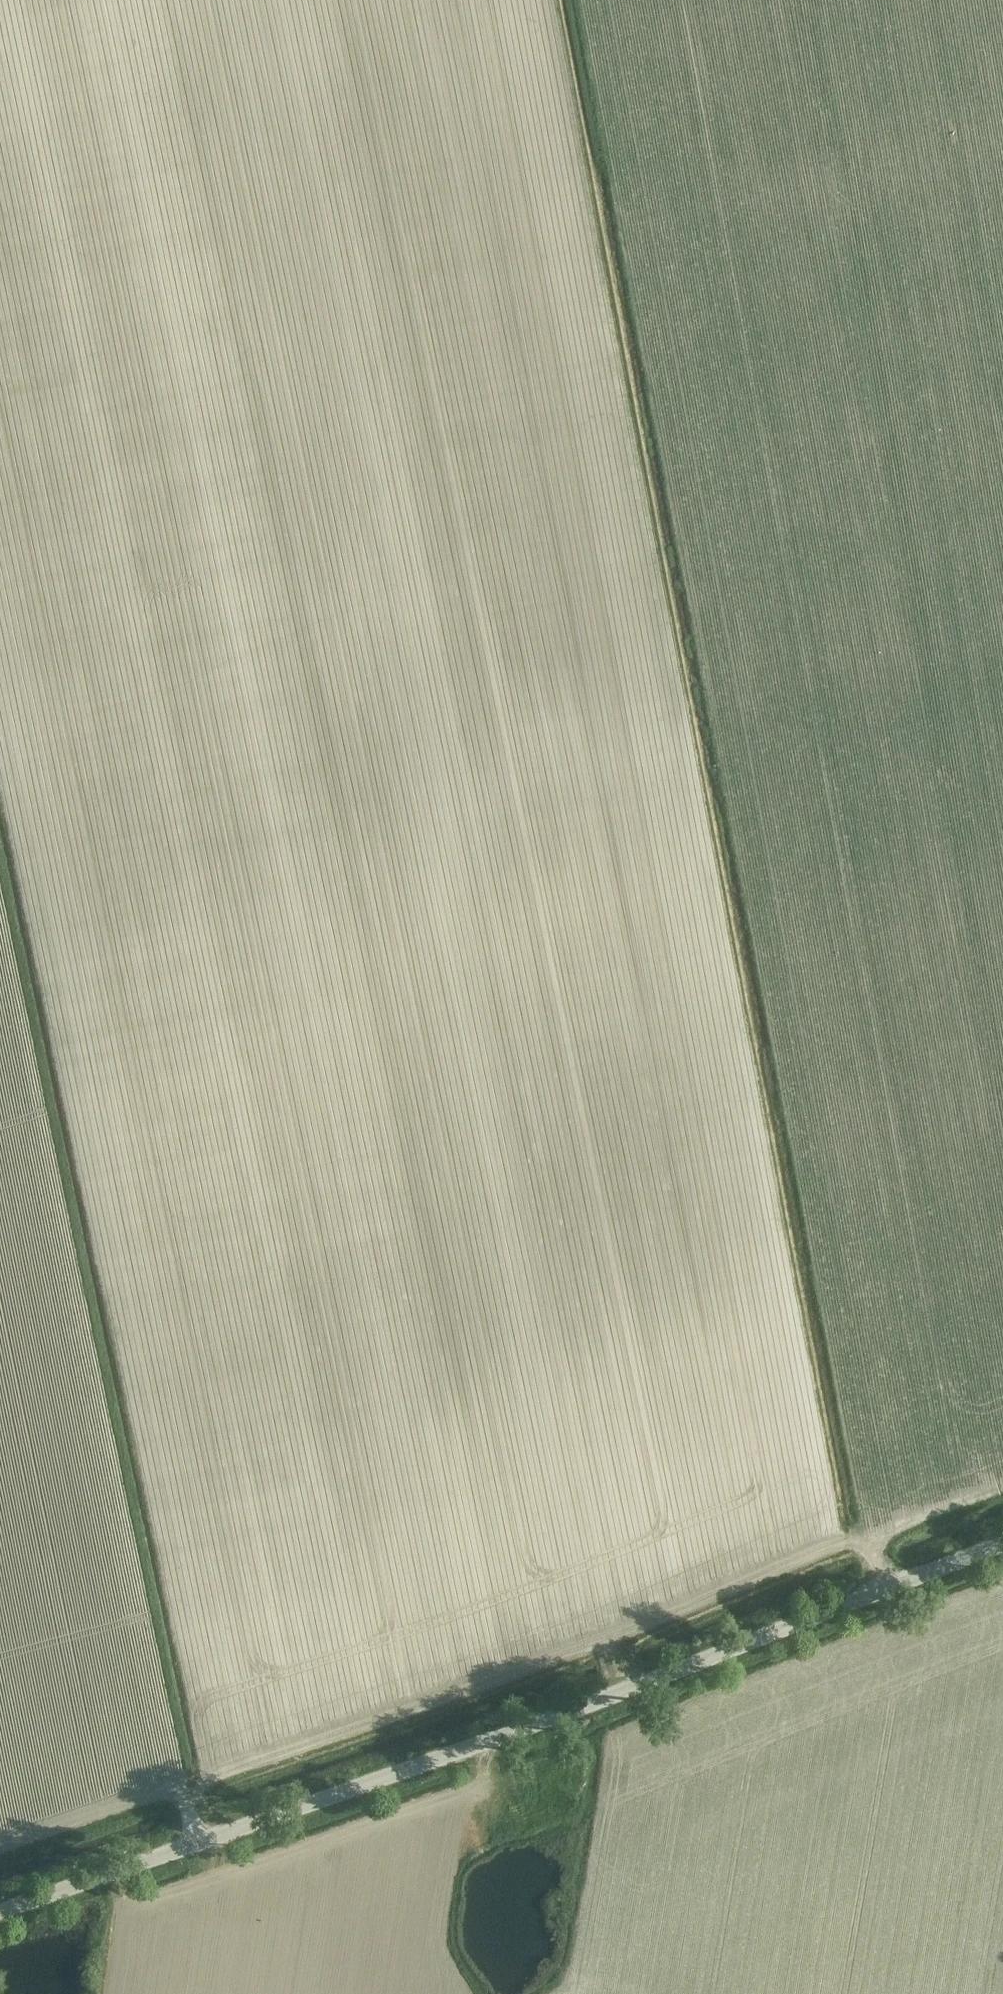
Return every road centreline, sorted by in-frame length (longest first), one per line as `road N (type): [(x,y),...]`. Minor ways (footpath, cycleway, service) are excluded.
road 1 (track): [(882,1589),(580,0)]
road 2 (tertiary): [(0,1916),(1002,1544)]

